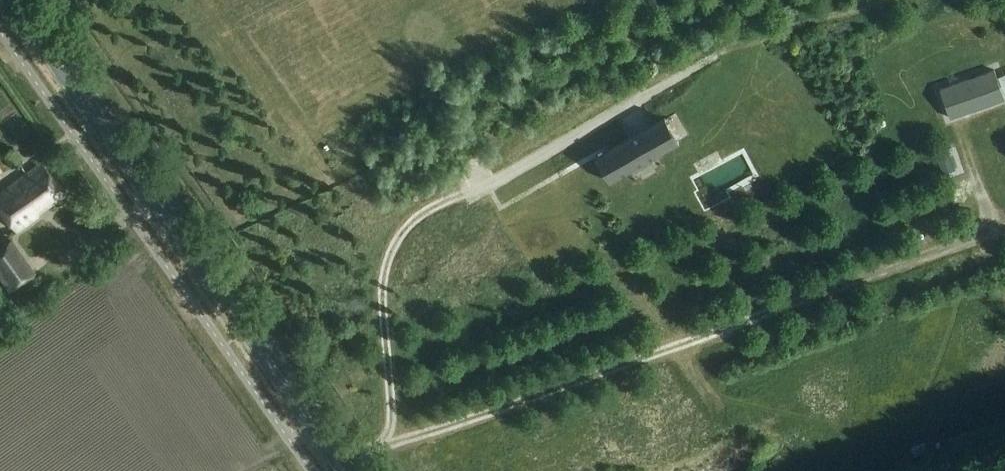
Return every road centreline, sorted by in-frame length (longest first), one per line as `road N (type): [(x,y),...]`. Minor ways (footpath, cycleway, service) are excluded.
road 1 (primary): [(350,470),(17,0)]

